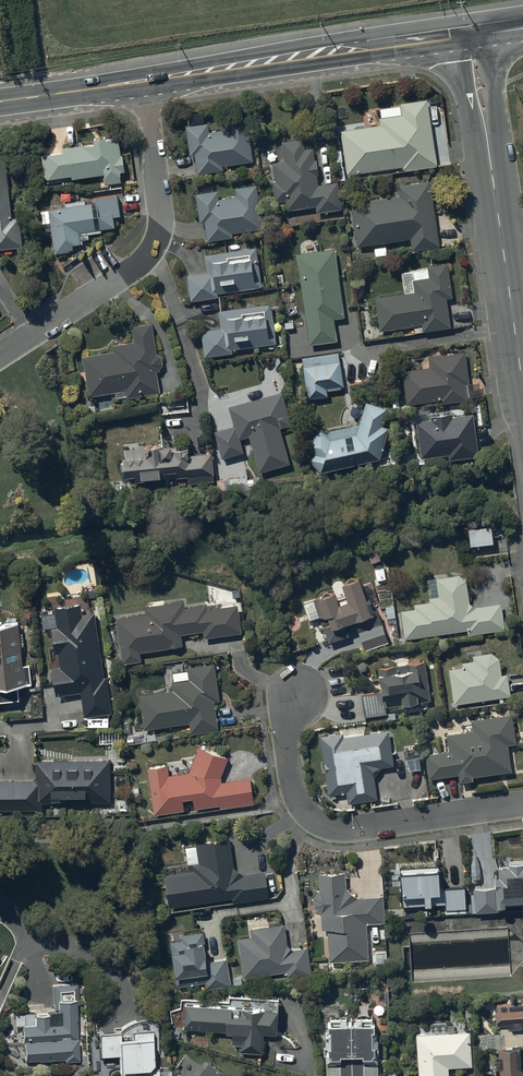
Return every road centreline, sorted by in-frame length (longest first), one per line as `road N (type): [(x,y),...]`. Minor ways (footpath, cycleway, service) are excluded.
road 1 (residential): [(470,35),(522,396)]
road 2 (residential): [(145,79),(153,237),(138,260),(0,349)]
road 3 (residential): [(522,799),(347,825),(312,815),(295,785),(284,733),(297,694)]
road 4 (secondary): [(470,35),(145,79)]
road 5 (secondary): [(145,79),(0,101)]

